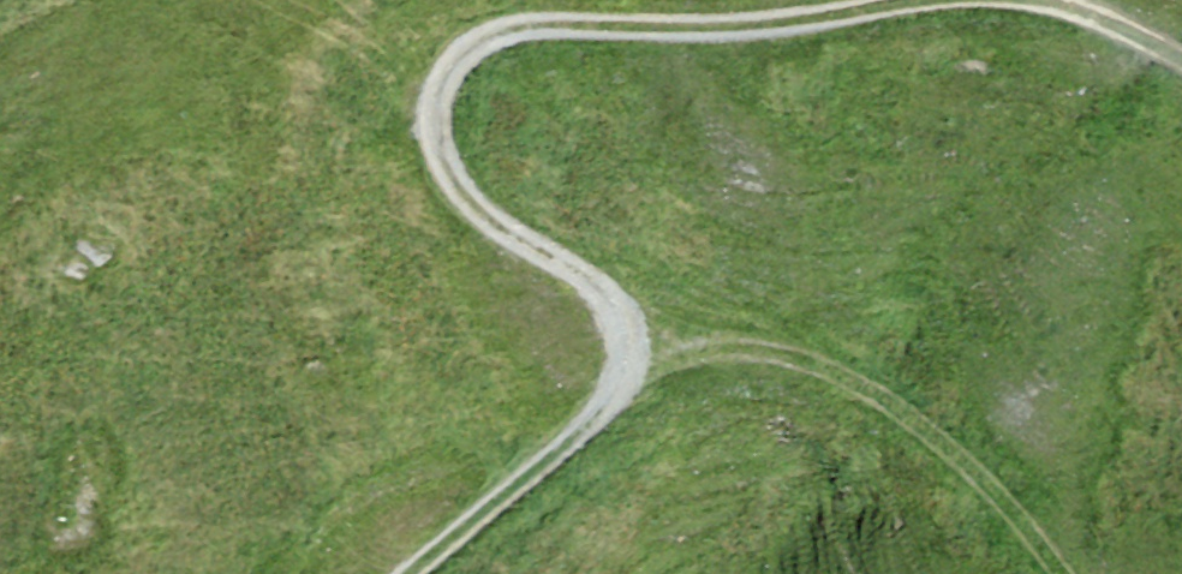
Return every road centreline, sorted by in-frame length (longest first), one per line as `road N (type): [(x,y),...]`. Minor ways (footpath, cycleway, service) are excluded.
road 1 (track): [(590,414),(619,359),(604,300),(475,201),(441,119),(471,68),(546,32),(653,30),(721,40),(970,0)]
road 2 (track): [(590,414),(409,573)]
road 3 (track): [(989,0),(1085,23),(1181,73)]

